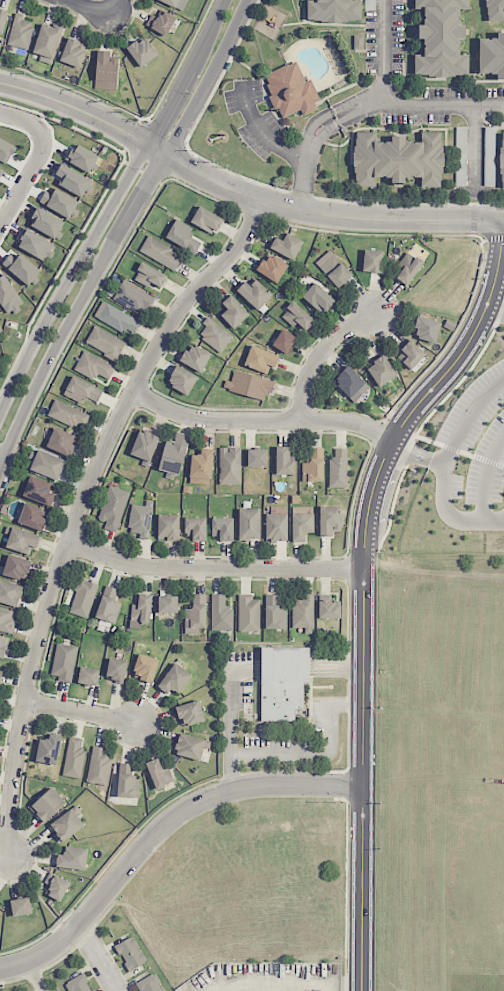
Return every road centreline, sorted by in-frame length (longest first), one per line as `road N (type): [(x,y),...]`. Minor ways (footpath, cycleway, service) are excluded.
road 1 (residential): [(11,858),(24,702),(66,544),(134,392),(178,314),(241,250),(258,200)]
road 2 (residential): [(363,785),(366,508),(407,416),(473,337),(490,303),(503,220)]
road 3 (residential): [(503,220),(301,212),(165,155)]
road 4 (tertiary): [(148,145),(0,414)]
road 5 (residential): [(66,544),(140,566),(364,568)]
road 6 (residential): [(363,785),(265,784),(198,801),(161,827),(104,892)]
road 7 (residential): [(134,392),(182,415),(343,421),(393,440)]
road 8 (tertiary): [(2,462),(120,233)]
road 9 (residential): [(362,990),(363,785)]
road 10 (tertiary): [(165,155),(246,0)]
road 11 (residential): [(148,145),(86,112),(0,83)]
road 12 (residential): [(376,311),(322,350),(302,391),(300,420)]
road 13 (residential): [(104,892),(59,942),(0,968)]

